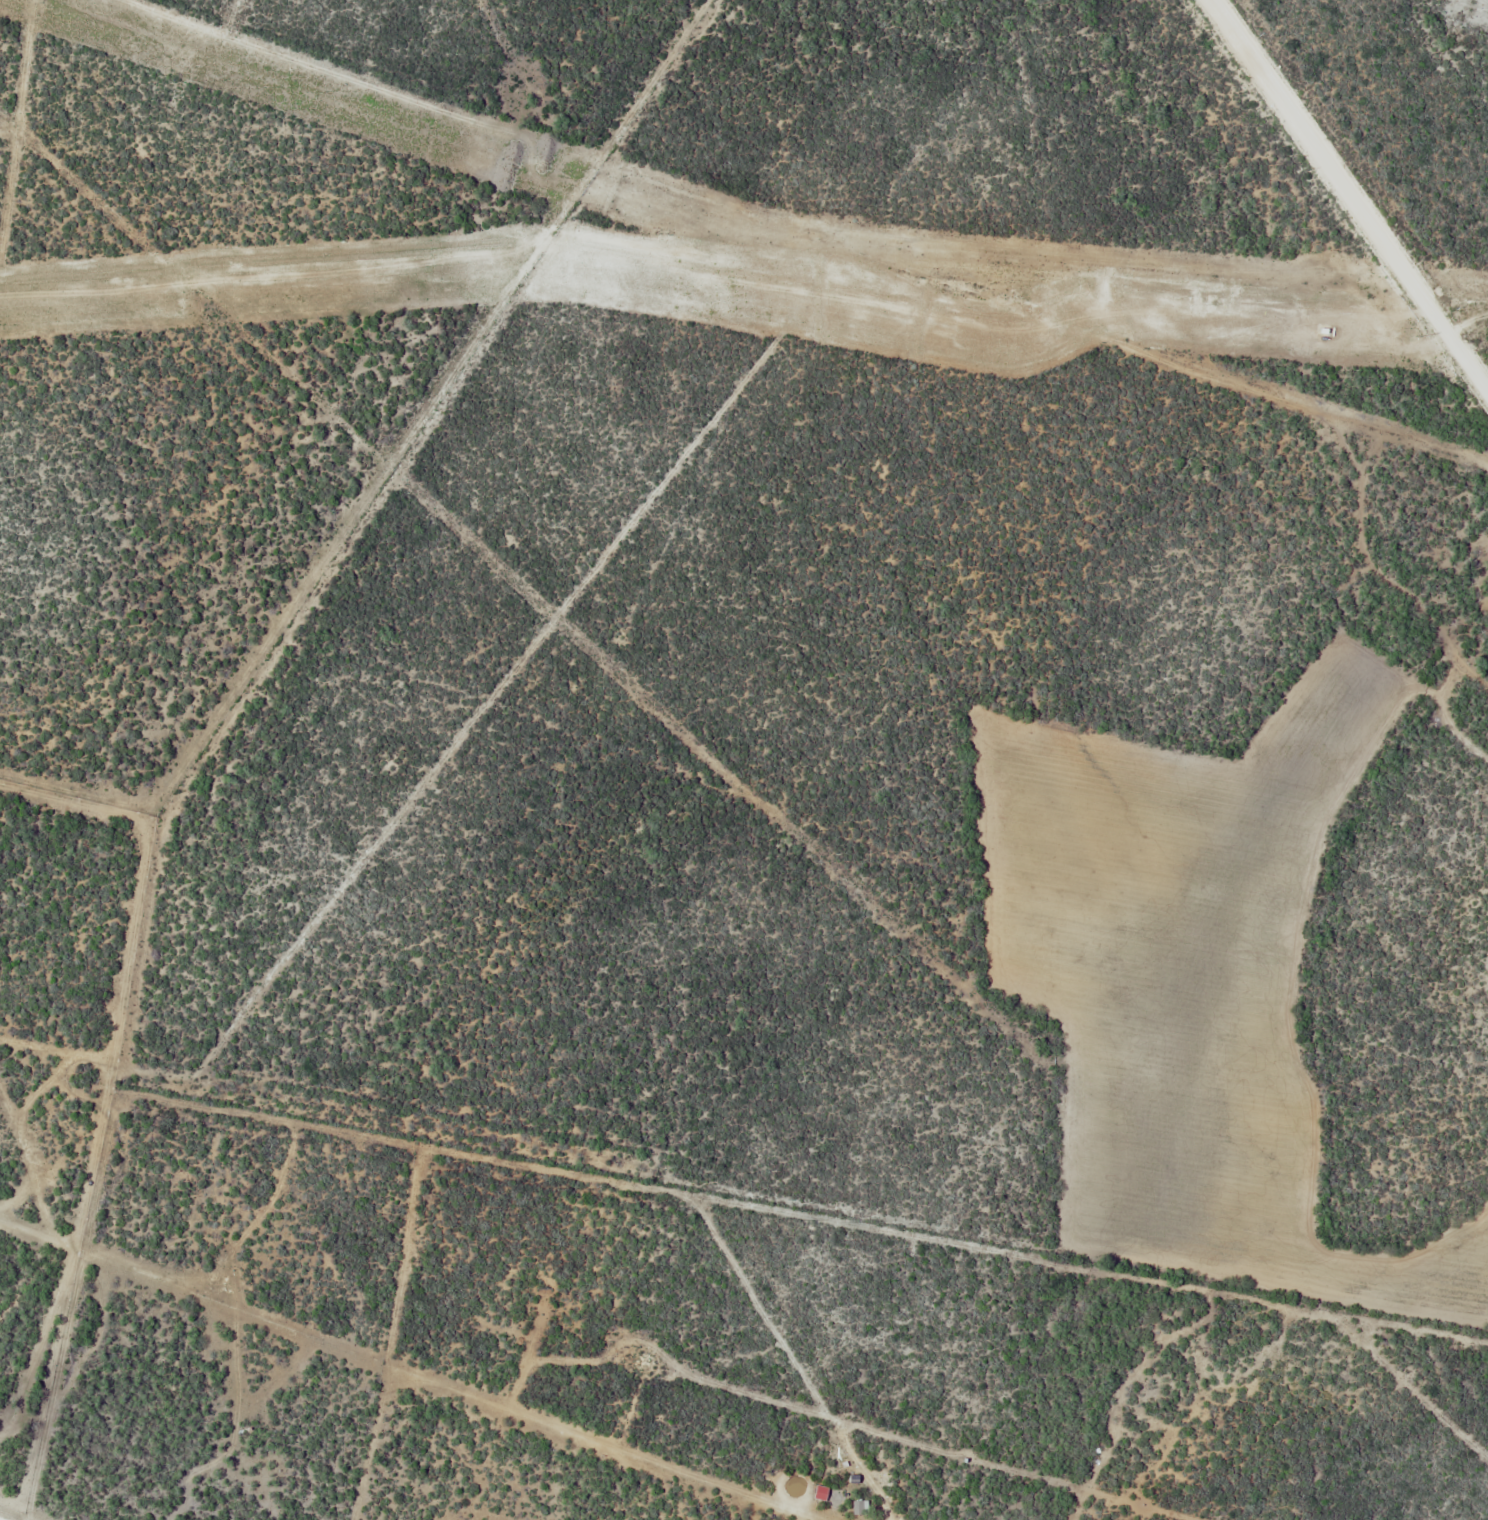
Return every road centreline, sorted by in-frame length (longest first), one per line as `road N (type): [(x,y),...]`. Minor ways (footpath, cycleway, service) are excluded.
road 1 (residential): [(1487,393),(1209,0)]

